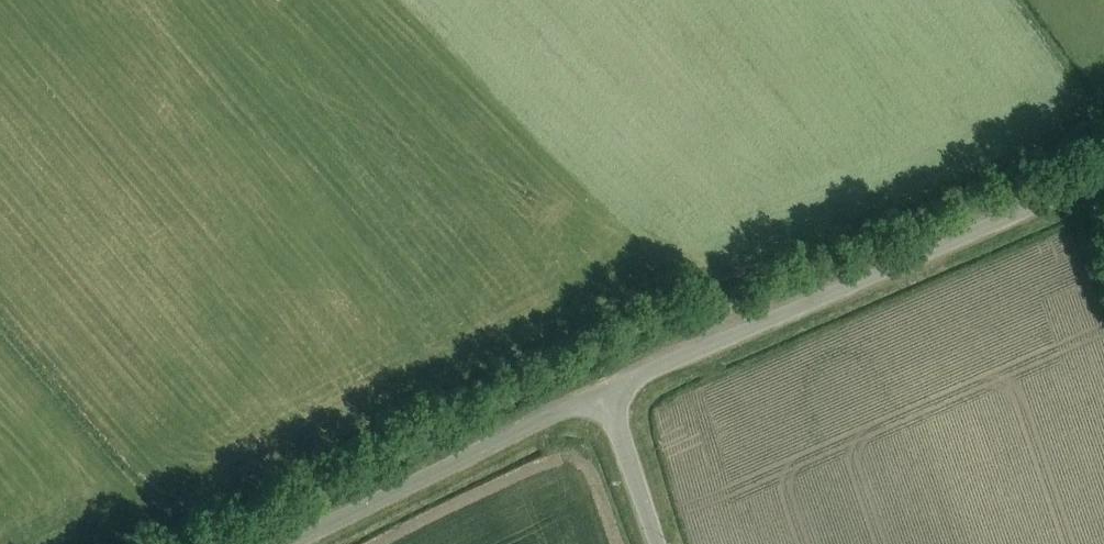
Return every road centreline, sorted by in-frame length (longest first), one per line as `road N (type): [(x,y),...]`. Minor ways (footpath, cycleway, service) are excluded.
road 1 (unclassified): [(608,392),(1103,175)]
road 2 (unclassified): [(608,392),(285,543)]
road 3 (unclassified): [(659,543),(608,392)]

